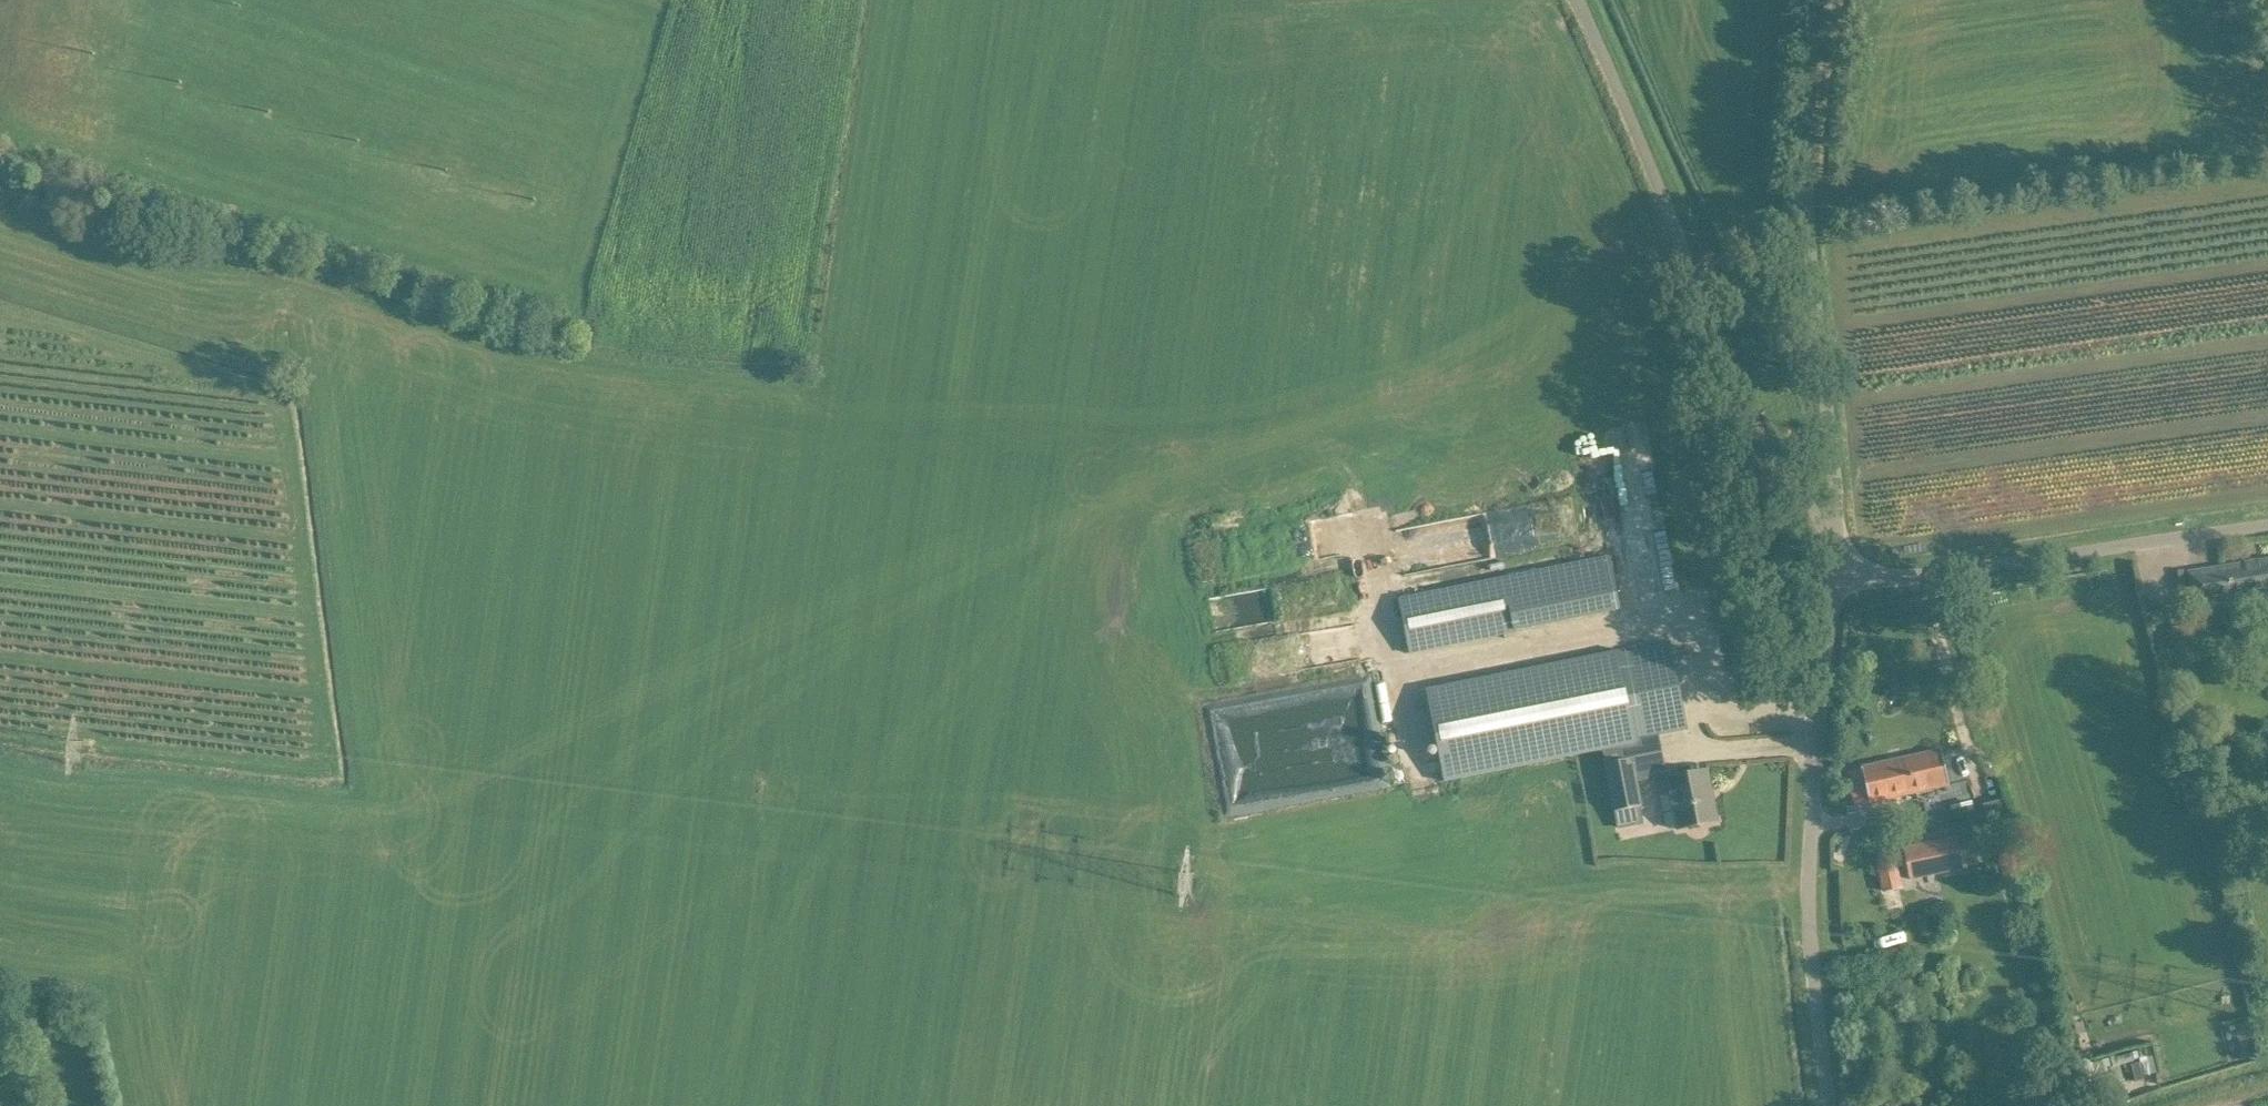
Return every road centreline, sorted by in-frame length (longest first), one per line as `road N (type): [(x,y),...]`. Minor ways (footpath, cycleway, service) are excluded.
road 1 (unclassified): [(1836,553),(1774,452),(1578,0)]
road 2 (unclassified): [(1836,553),(1812,235),(1829,0)]
road 3 (unclassified): [(1830,1105),(1811,915),(1837,581)]
road 4 (unclassified): [(1837,581),(1896,584),(2267,529)]

